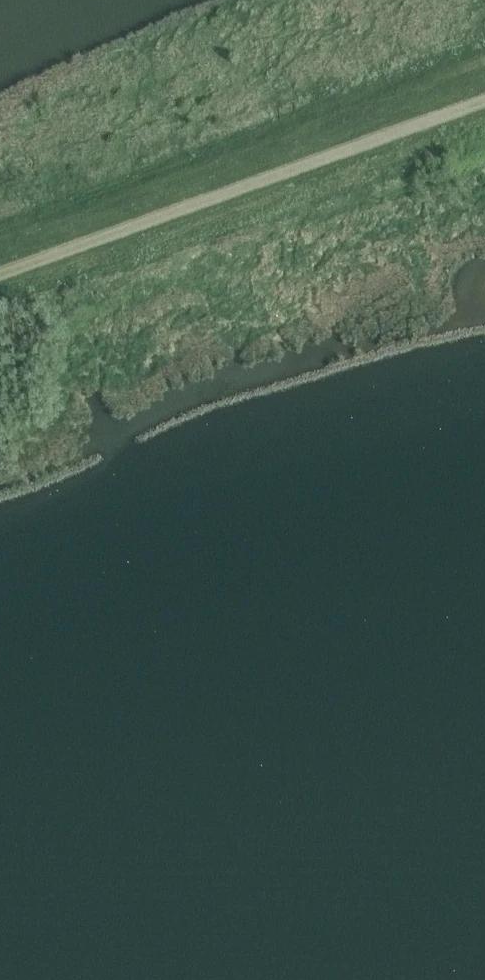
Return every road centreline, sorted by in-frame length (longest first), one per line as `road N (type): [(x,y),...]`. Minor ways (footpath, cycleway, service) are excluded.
road 1 (track): [(0,276),(484,99)]

